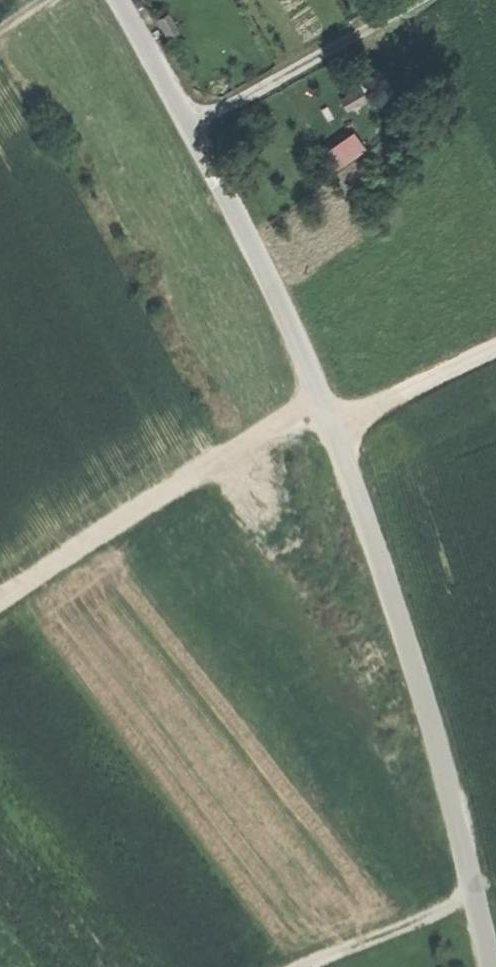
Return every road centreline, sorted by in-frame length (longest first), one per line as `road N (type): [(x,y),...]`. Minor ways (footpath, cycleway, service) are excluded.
road 1 (residential): [(340,425),(435,739),(489,966)]
road 2 (residential): [(119,0),(340,425)]
road 3 (track): [(326,397),(0,600)]
road 4 (track): [(189,128),(422,0)]
road 5 (unclassified): [(340,425),(495,350)]

